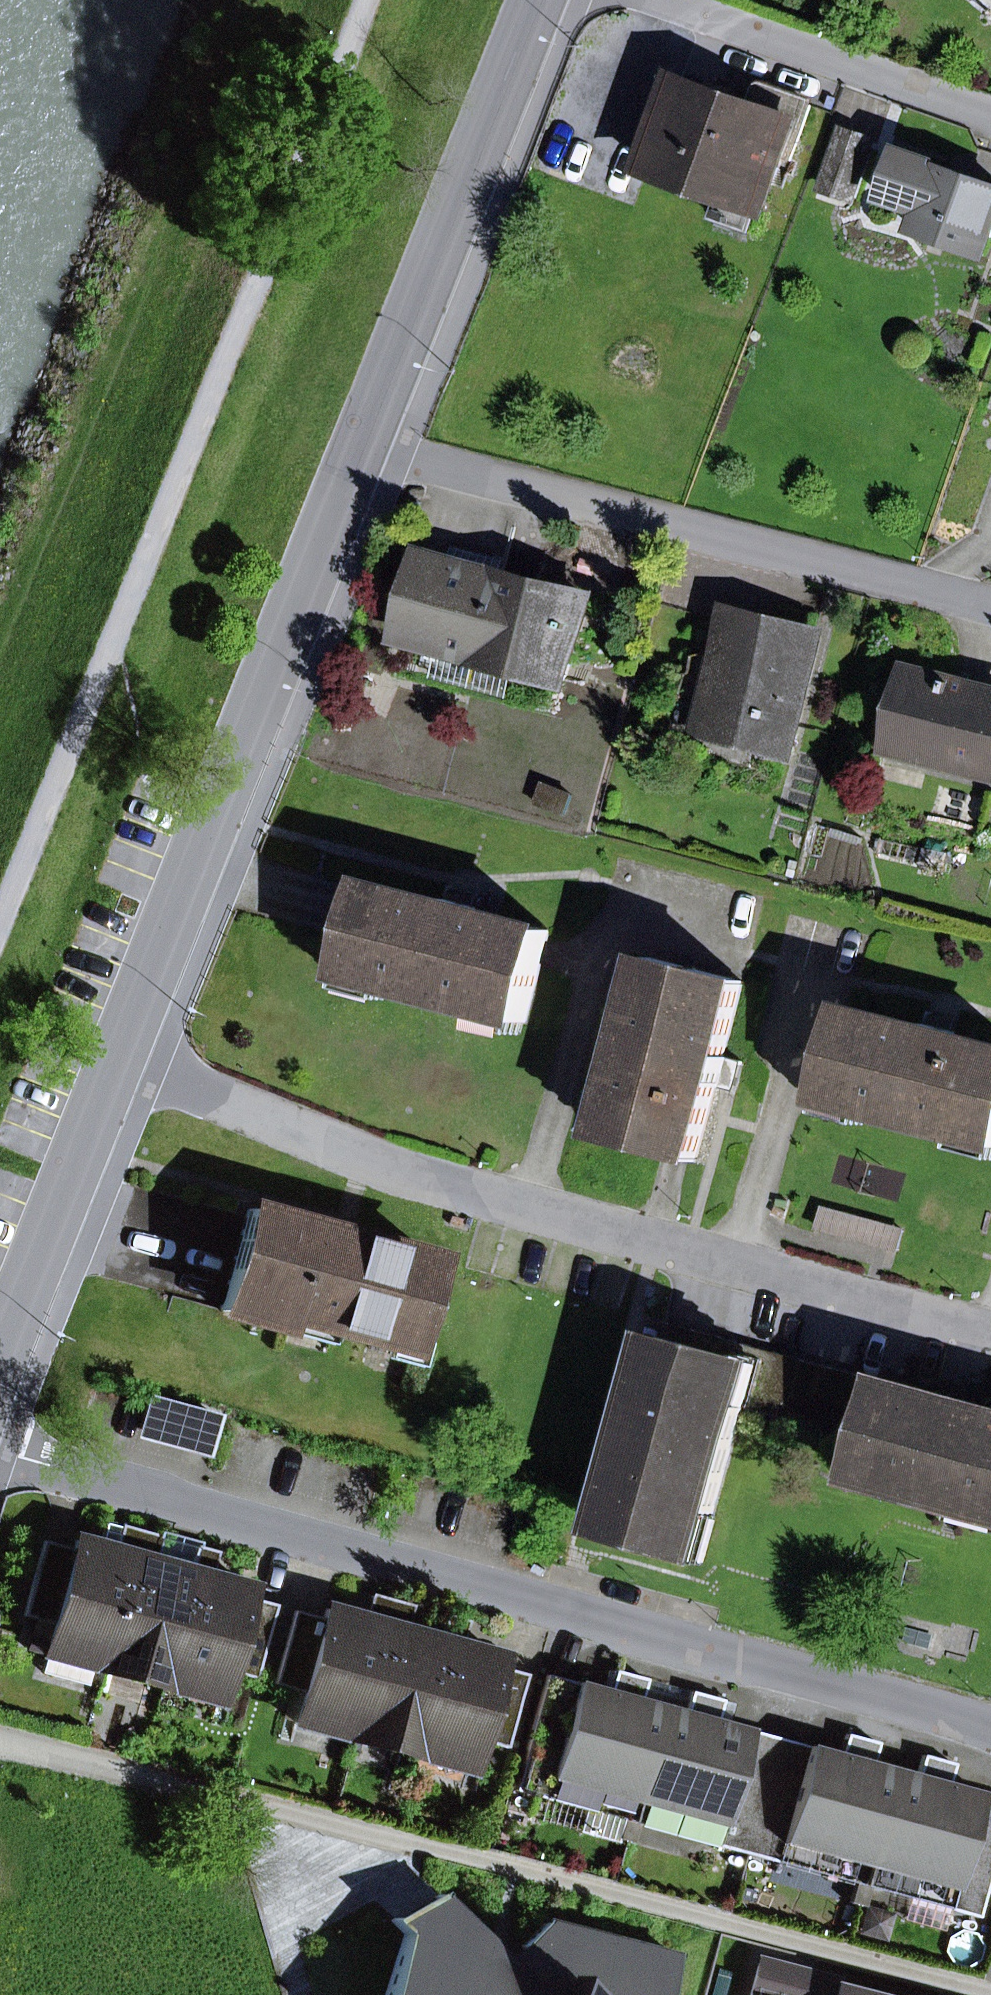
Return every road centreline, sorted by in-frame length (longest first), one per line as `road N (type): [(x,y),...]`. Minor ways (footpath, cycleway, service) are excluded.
road 1 (residential): [(0,1453),(990,1730)]
road 2 (track): [(367,0),(0,928)]
road 3 (residential): [(990,1334),(372,1161),(122,1057)]
road 4 (secondary): [(361,449),(122,1057)]
road 5 (residential): [(361,449),(990,608)]
road 6 (secondary): [(537,0),(361,449)]
road 7 (residential): [(990,113),(668,0)]
road 8 (secondary): [(122,1057),(0,1369)]

